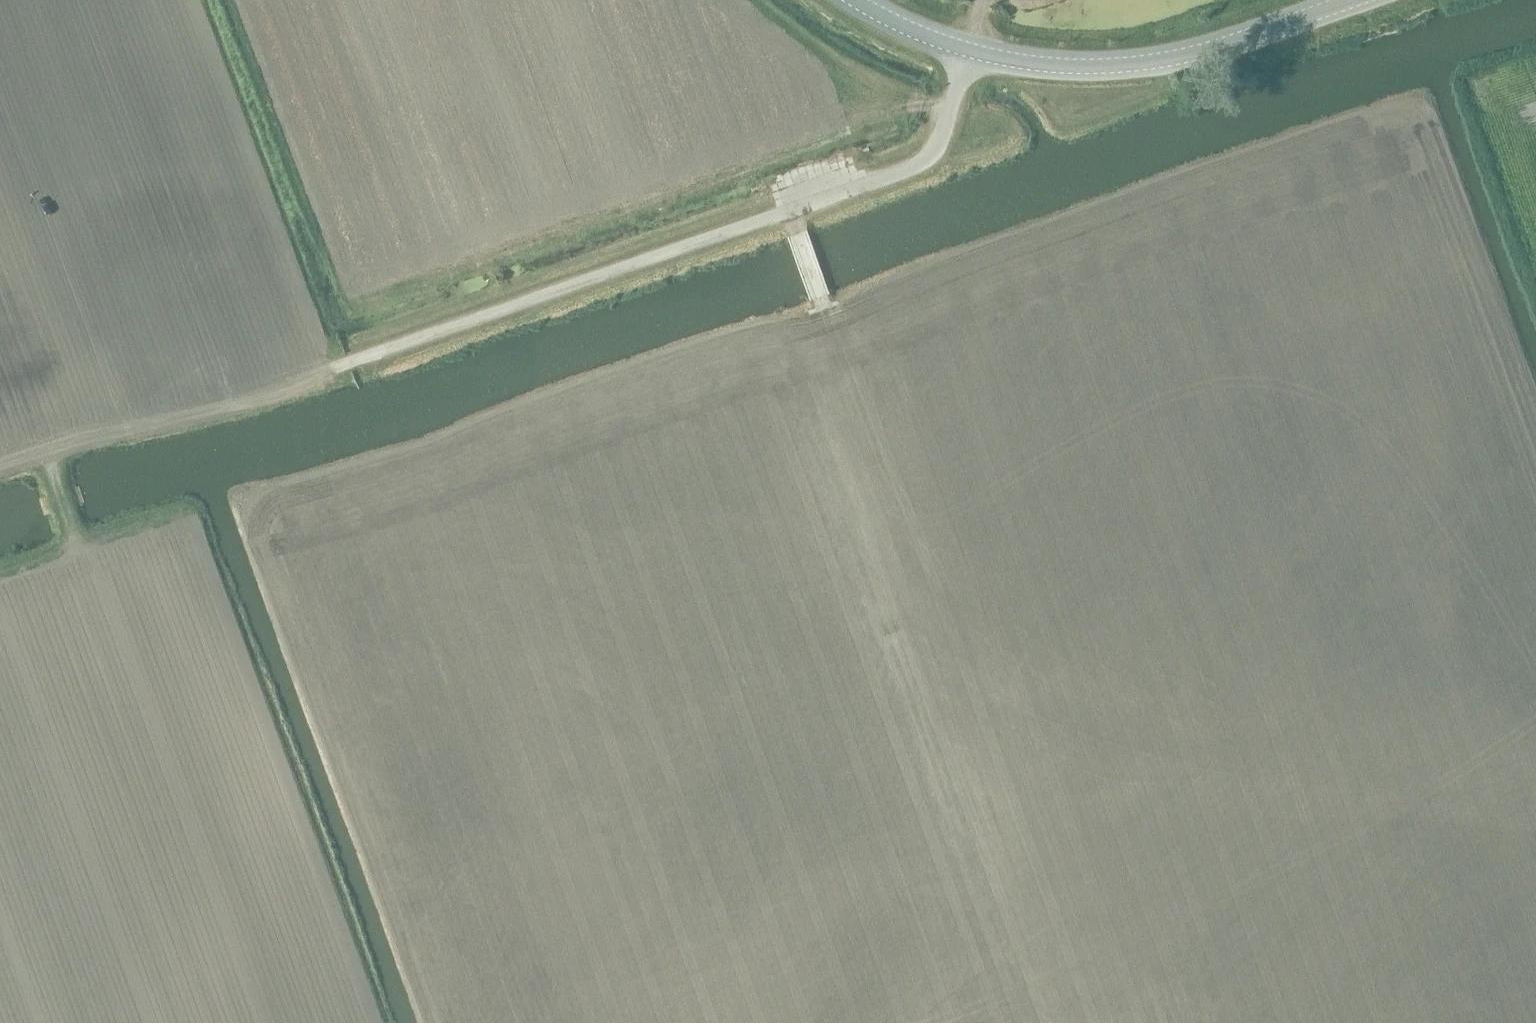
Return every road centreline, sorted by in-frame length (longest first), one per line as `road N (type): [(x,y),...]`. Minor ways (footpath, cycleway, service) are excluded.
road 1 (tertiary): [(1350,0),(1236,42),(1129,66),(956,50),(847,0)]

